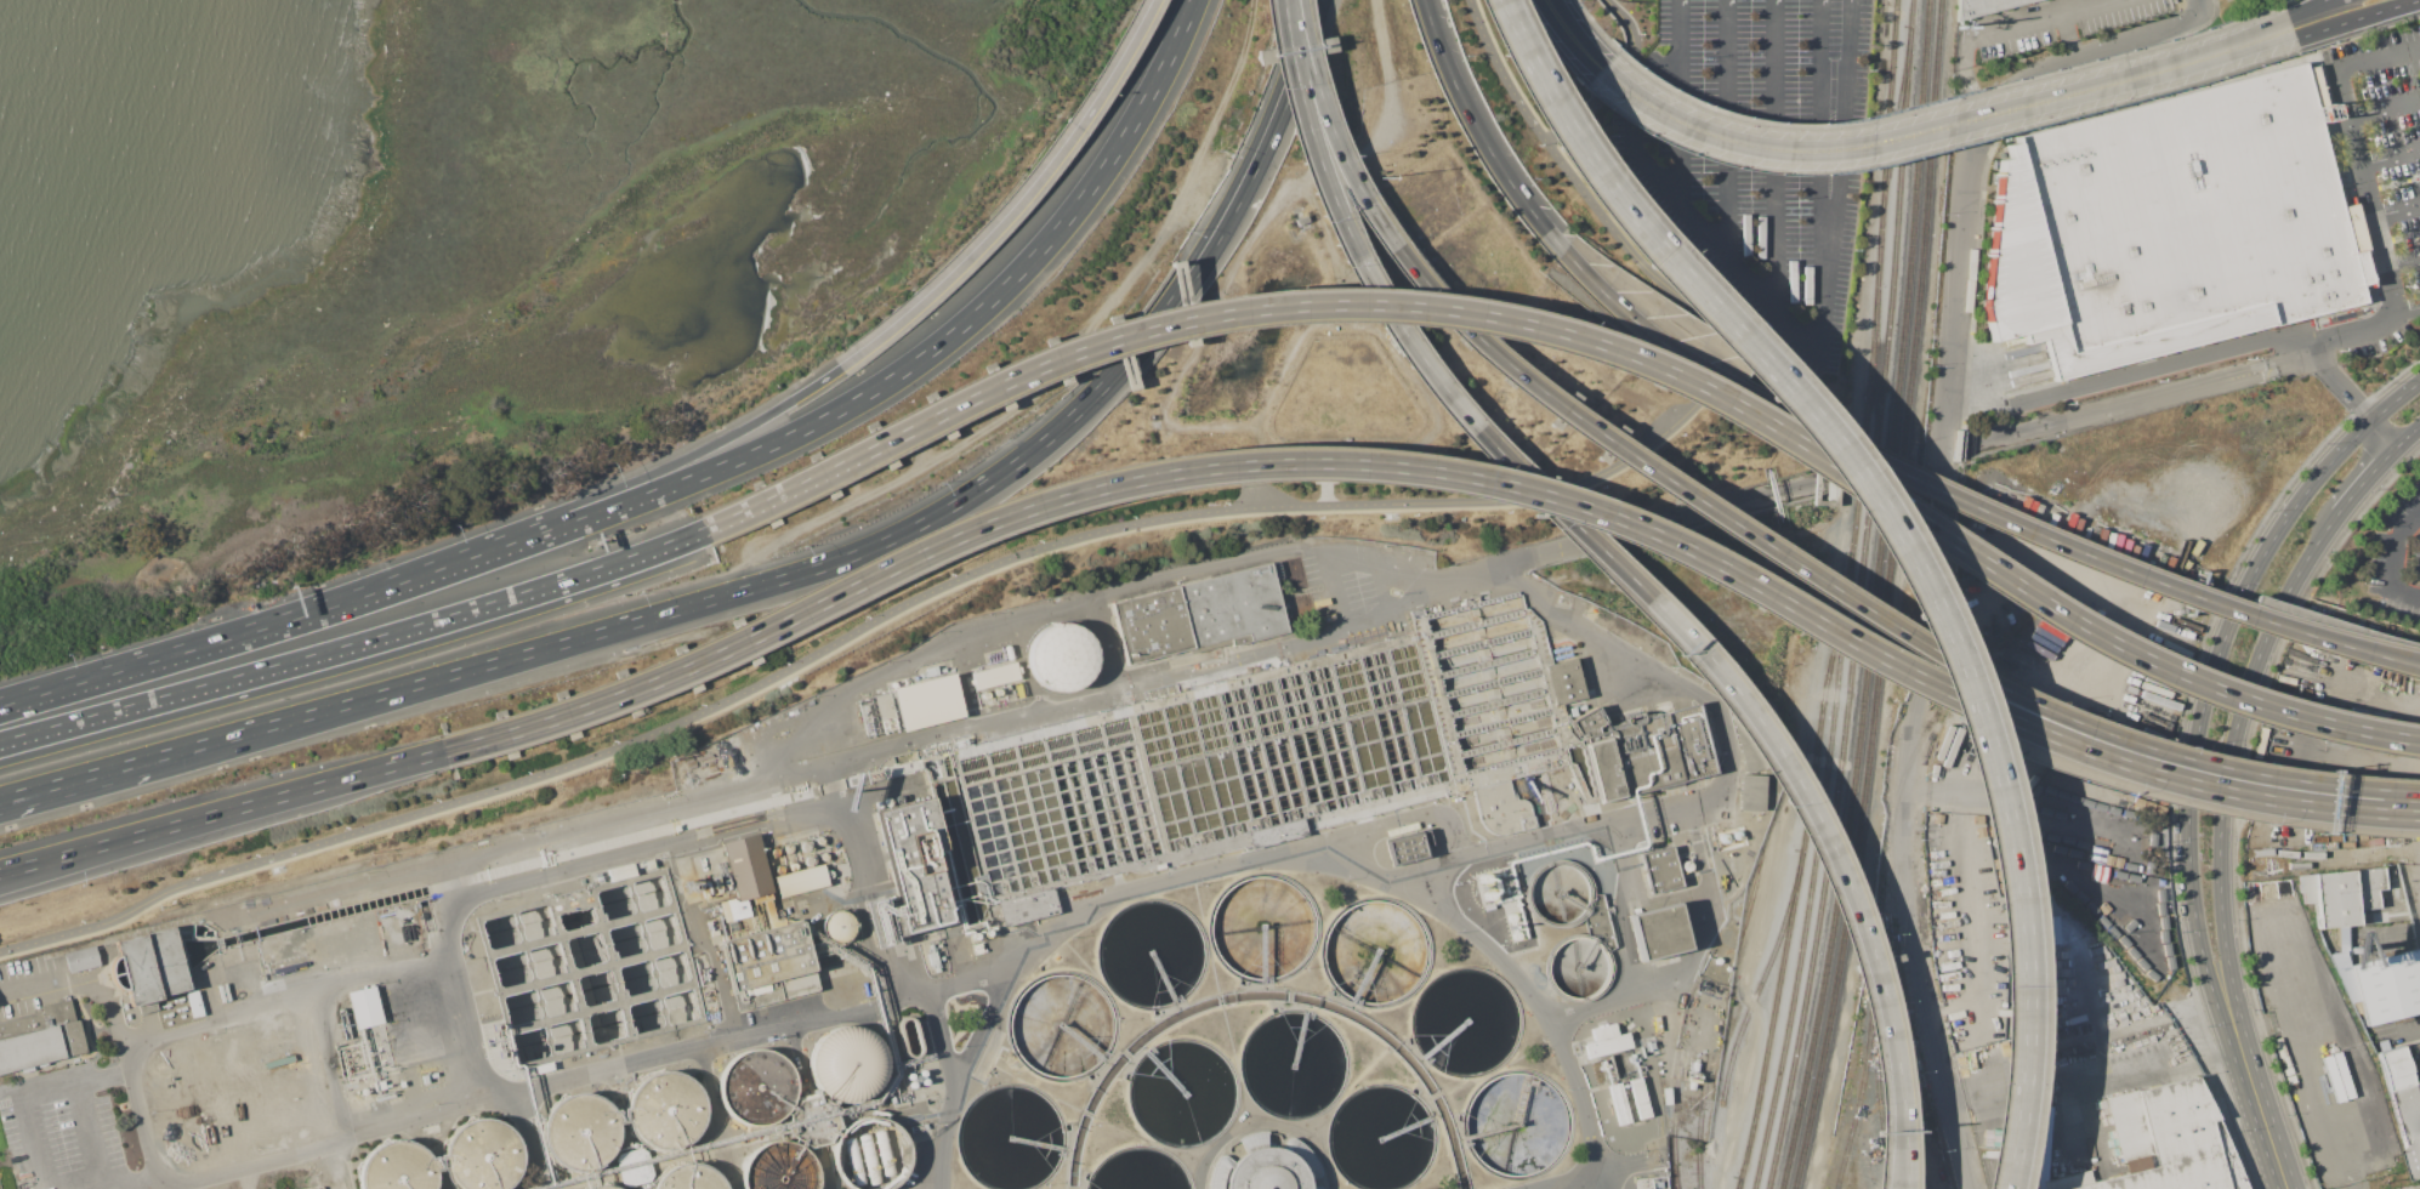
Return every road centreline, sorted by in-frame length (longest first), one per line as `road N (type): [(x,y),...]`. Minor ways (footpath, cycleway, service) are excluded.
road 1 (motorway): [(2282,712),(2210,689),(2074,625),(1793,442),(1661,371),(1556,334),(1444,311),(1294,306),(1146,330),(1005,381),(706,529)]
road 2 (motorway): [(443,752),(652,683),(1023,510),(1131,480),(1243,465),(1392,467),(1539,495),(1646,533),(1943,693)]
road 3 (motorway): [(146,763),(780,579),(920,524),(1045,439),(1126,360),(1214,238),(1266,137)]
road 4 (motorway): [(2010,966),(1983,779),(1949,671),(1902,569),(1822,443),(1575,158),(1489,0)]
road 5 (motorway): [(1191,0),(1147,96),(1086,192),(1012,278),(926,353),(763,448),(403,581)]
road 6 (motorway): [(2378,658),(2083,556),(1867,459),(1661,345),(1563,251)]
road 7 (motorway): [(1281,0),(1317,165),(1399,331),(1495,451),(1682,632),(1773,752)]
road 8 (motorway): [(1600,437),(1925,649),(2030,705),(2216,767),(2419,796)]
road 9 (residential): [(1904,772),(1943,590),(1949,376),(1966,186),(1978,141),(2023,90),(2057,69),(2204,12)]
road 10 (track): [(708,601),(750,559),(1019,405),(1069,359),(1135,273),(1188,182),(1238,66),(1253,0)]
road 11 (motorway): [(706,529),(490,605),(0,744)]
road 12 (secondary): [(2289,25),(2181,64),(1824,150),(1768,149),(1702,132),(1640,102),(1600,69)]
road 13 (track): [(1375,0),(1391,81),(1382,137),(1283,194),(1209,308),(1166,398),(1166,427),(1180,434),(1250,429),(1254,507)]
road 14 (secondary): [(2265,1111),(2225,931),(2227,789),(2261,653),(2337,516)]
road 15 (secondary): [(2318,479),(2240,603),(2197,749),(2193,898),(2233,1053)]
road 16 (motorway): [(1294,0),(1334,146),(1397,251),(1477,341),(1600,437)]
road 17 (motorway): [(1943,693),(2079,751),(2186,784),(2330,809),(2419,814)]
road 18 (motorway): [(1152,0),(1096,99),(1021,201),(947,280),(840,368)]
road 19 (motorway): [(840,368),(663,468),(403,581)]
road 20 (track): [(1303,183),(1336,263),(1436,415),(1420,442),(1251,444)]
road 21 (motorway): [(0,871),(443,752)]
road 22 (residential): [(1969,1188),(1909,940),(1904,772)]
road 23 (motorway): [(403,581),(8,702)]
road 24 (motorway): [(1773,752),(1853,918),(1892,1104)]
road 25 (motorway): [(1563,251),(1489,150),(1423,0)]
road 26 (motorway): [(0,885),(244,806)]
road 27 (motorway): [(1992,1188),(2007,1077),(2010,966)]
road 28 (track): [(1250,429),(1313,326),(1375,329)]
road 29 (motorway): [(1266,137),(1320,0)]
road 30 (motorway): [(1266,137),(1305,0)]
road 31 (motorway): [(10,801),(146,763)]
road 32 (motorway): [(2419,741),(2282,712)]
road 33 (secondary): [(2289,25),(2419,3)]

